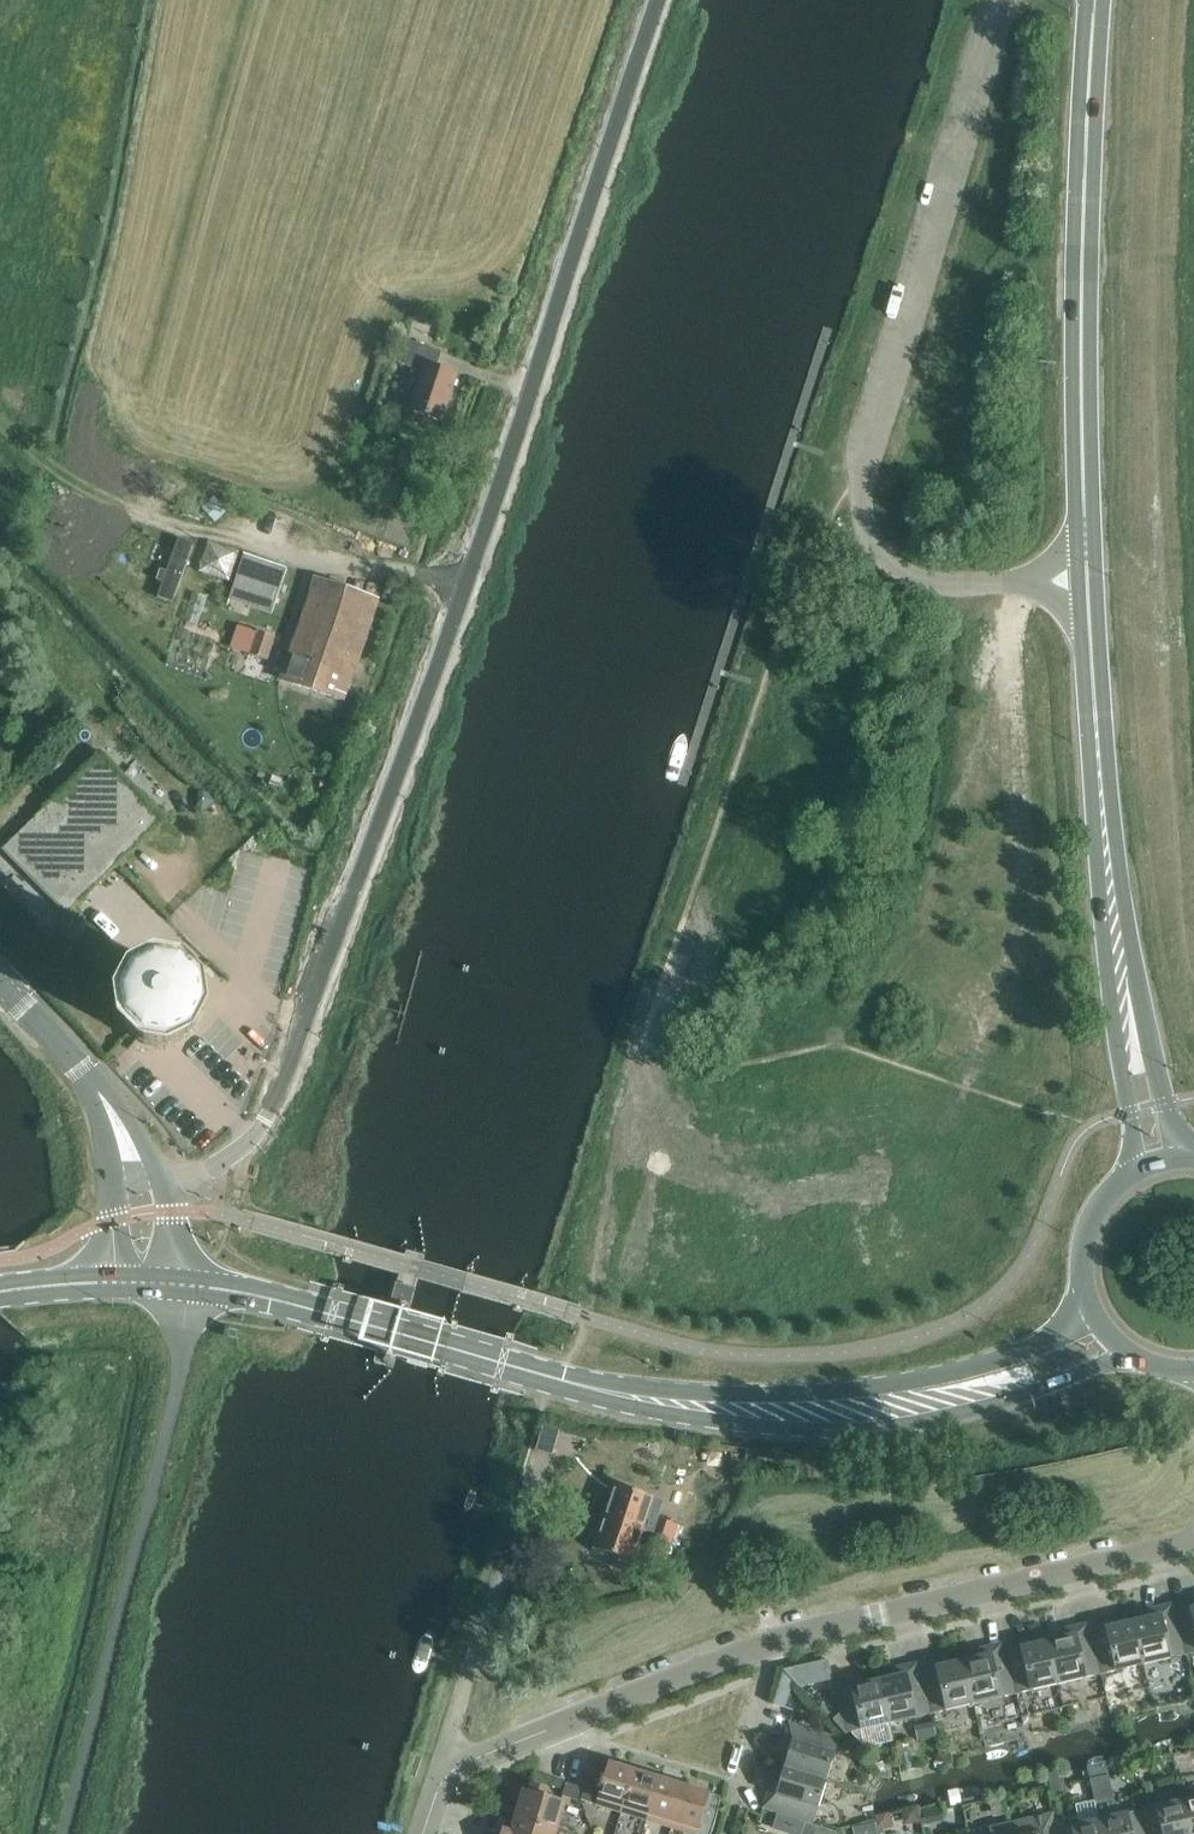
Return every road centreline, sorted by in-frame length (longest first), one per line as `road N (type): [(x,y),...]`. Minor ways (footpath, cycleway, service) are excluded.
road 1 (unclassified): [(164,1180),(241,1153),(281,1094),(664,0)]
road 2 (residential): [(440,1775),(771,1645),(1193,1547)]
road 3 (trunk): [(1097,731),(1081,223),(1096,0)]
road 4 (primary): [(532,1373),(568,1391),(679,1417),(855,1430),(975,1411),(1138,1356)]
road 5 (primary): [(1092,1308),(1031,1347),(964,1370),(854,1389),(672,1390),(532,1373)]
road 6 (unclassified): [(63,1833),(164,1457),(183,1366),(187,1285)]
road 7 (trunk): [(1097,731),(1101,907),(1133,1171)]
road 8 (trunk): [(1182,1156),(1136,975),(1097,731)]
road 9 (primary): [(532,1373),(303,1306),(187,1285)]
road 10 (residential): [(440,1775),(537,1477)]
road 11 (tertiary): [(164,1180),(136,1128),(59,1048)]
road 12 (trunk): [(1133,1171),(1112,1187),(1086,1232),(1083,1284),(1092,1308)]
road 13 (tertiary): [(59,1048),(102,1126),(116,1189)]
road 14 (primary): [(0,1295),(121,1282)]

